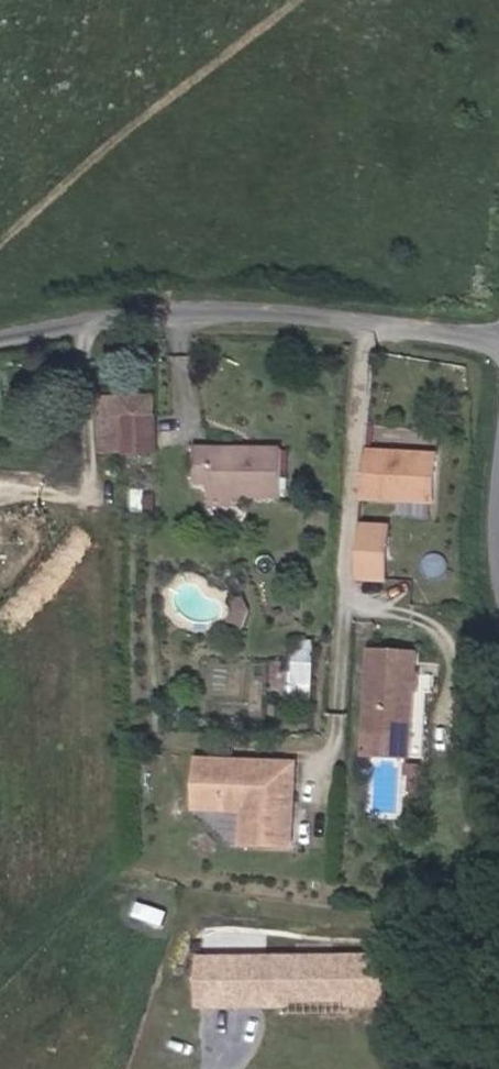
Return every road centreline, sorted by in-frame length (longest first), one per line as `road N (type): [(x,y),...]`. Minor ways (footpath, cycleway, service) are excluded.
road 1 (residential): [(363,322),(339,702)]
road 2 (unclassified): [(363,322),(200,310),(101,316),(0,337)]
road 3 (unclassified): [(498,338),(363,322)]

